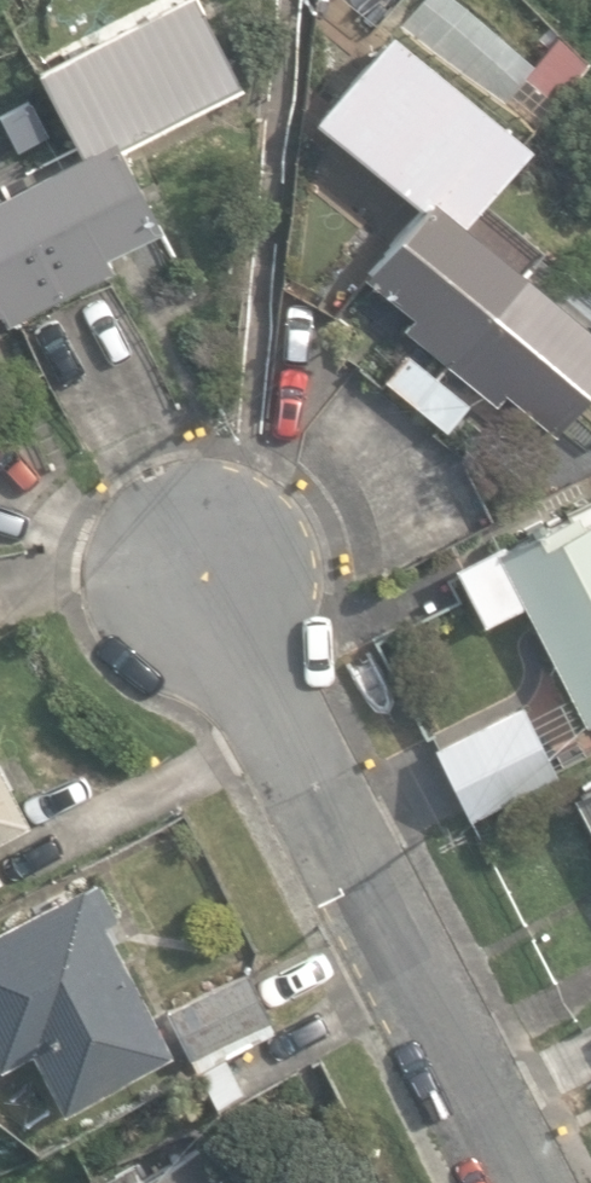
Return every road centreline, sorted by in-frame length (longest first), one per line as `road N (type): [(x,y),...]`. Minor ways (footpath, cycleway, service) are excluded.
road 1 (residential): [(216,556),(534,1182)]

